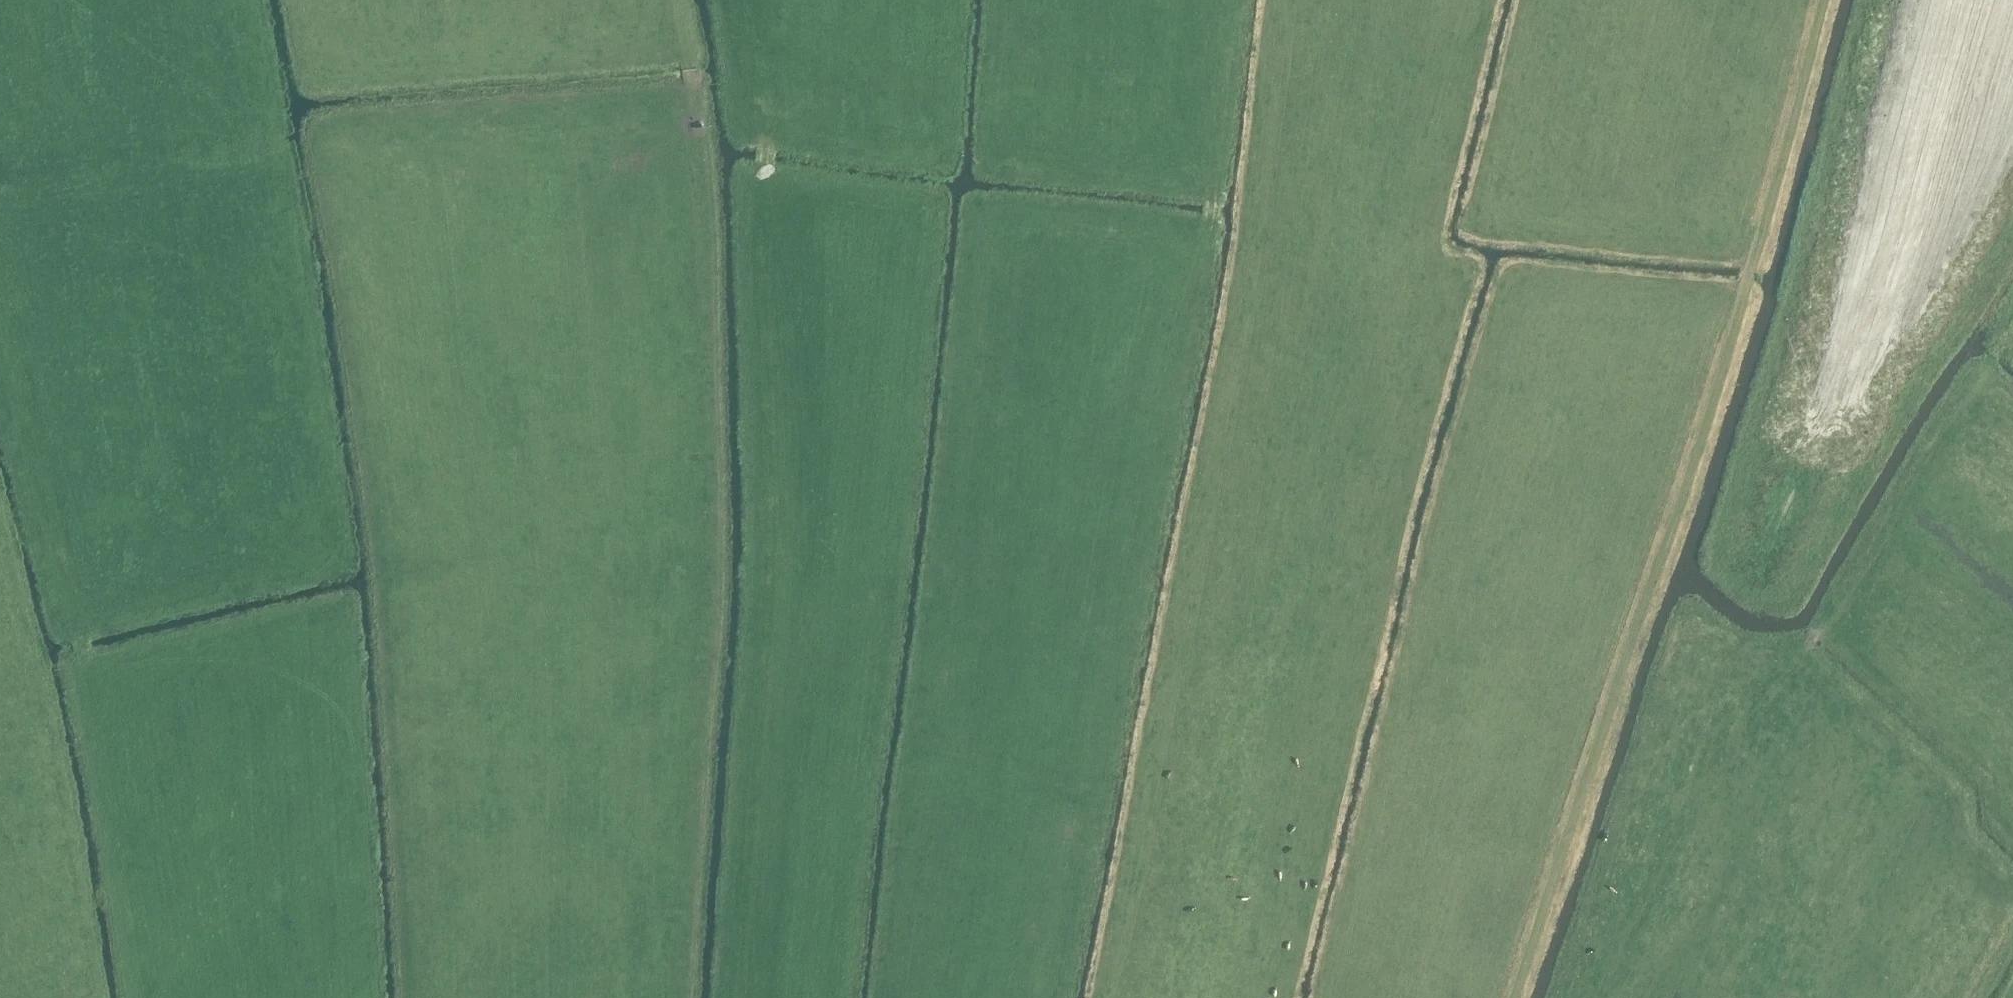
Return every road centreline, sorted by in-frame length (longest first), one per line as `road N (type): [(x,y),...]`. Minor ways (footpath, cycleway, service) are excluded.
road 1 (track): [(1516,997),(1726,365),(1823,0)]
road 2 (track): [(680,0),(711,294),(721,598),(687,997)]

